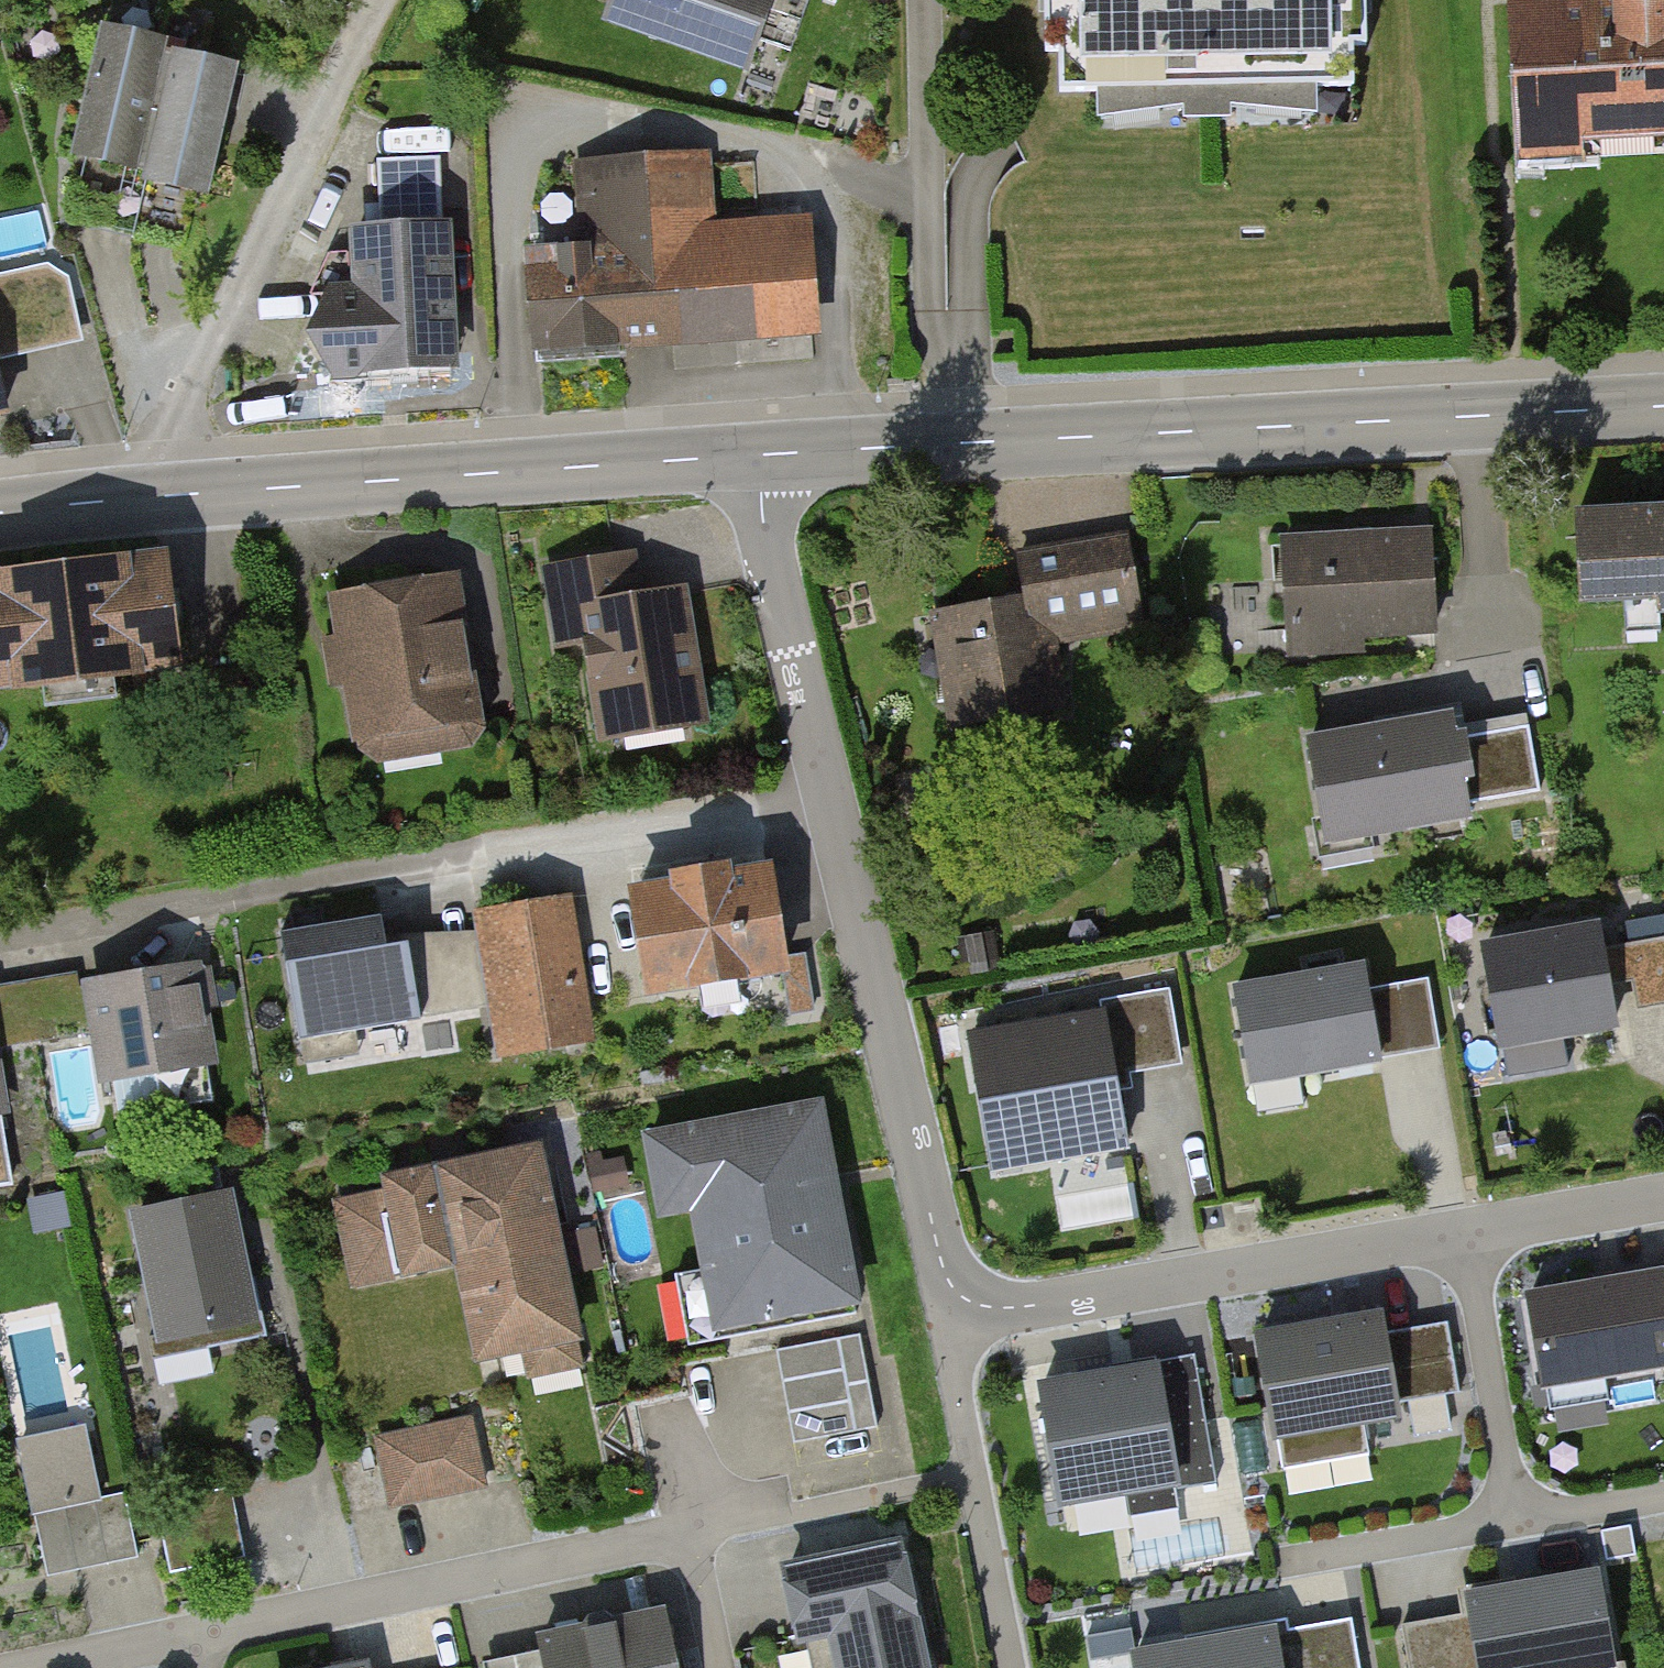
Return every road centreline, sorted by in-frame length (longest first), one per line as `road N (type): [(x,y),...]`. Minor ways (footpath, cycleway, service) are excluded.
road 1 (tertiary): [(761,454),(1663,404)]
road 2 (residential): [(833,797),(0,934)]
road 3 (residential): [(782,1516),(37,1667)]
road 4 (residential): [(968,1305),(1027,1307),(1663,1198)]
road 5 (tertiary): [(169,494),(761,454)]
road 6 (residential): [(169,494),(170,450),(372,0)]
road 7 (residential): [(833,797),(945,1271),(968,1305)]
road 8 (residential): [(761,454),(763,521),(833,797)]
road 9 (tertiary): [(0,513),(169,494)]

